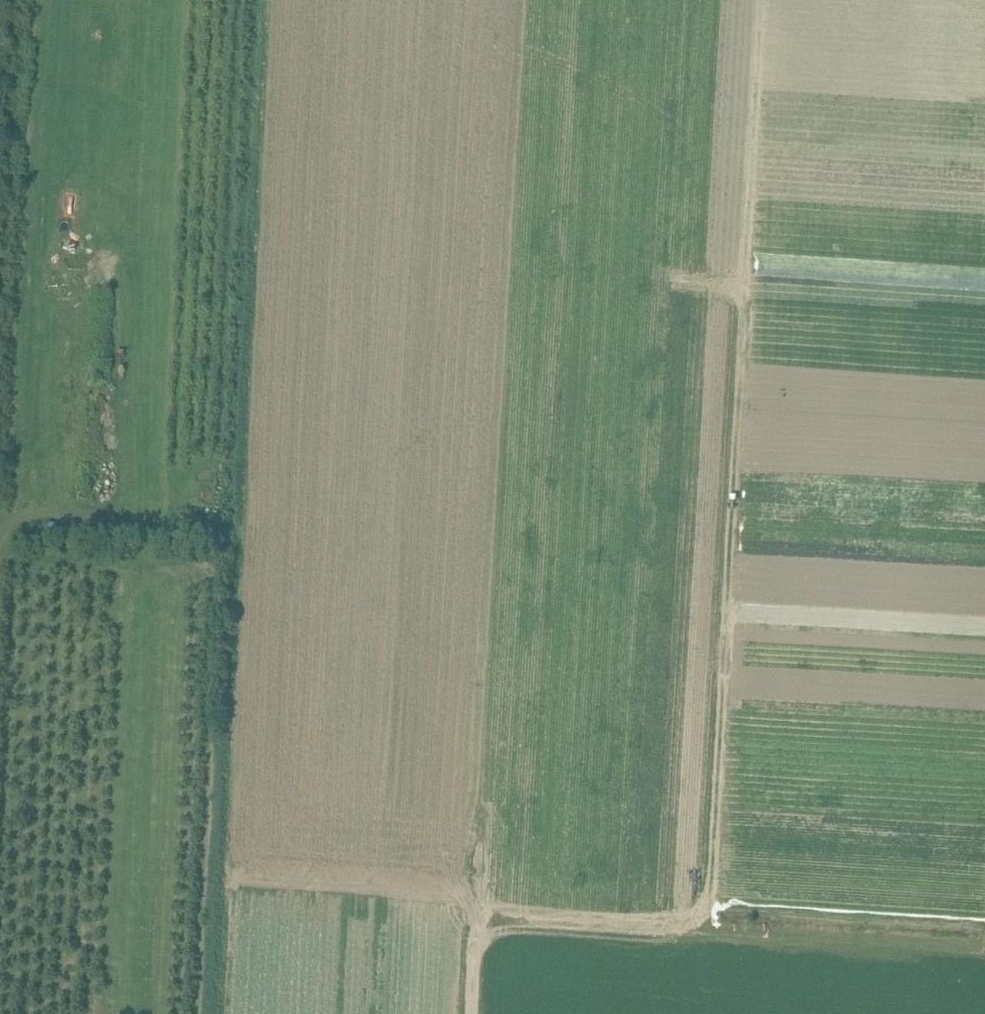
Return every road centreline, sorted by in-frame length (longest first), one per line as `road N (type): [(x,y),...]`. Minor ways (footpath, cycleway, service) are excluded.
road 1 (track): [(45,0),(10,517),(0,525)]

